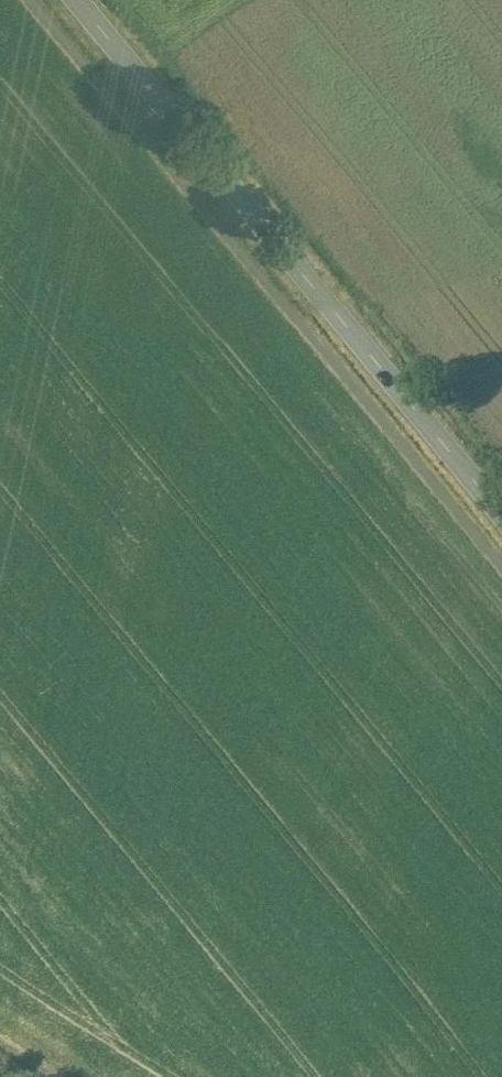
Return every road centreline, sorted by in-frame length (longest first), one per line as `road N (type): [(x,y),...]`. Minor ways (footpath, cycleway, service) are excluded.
road 1 (tertiary): [(501,517),(77,0)]

